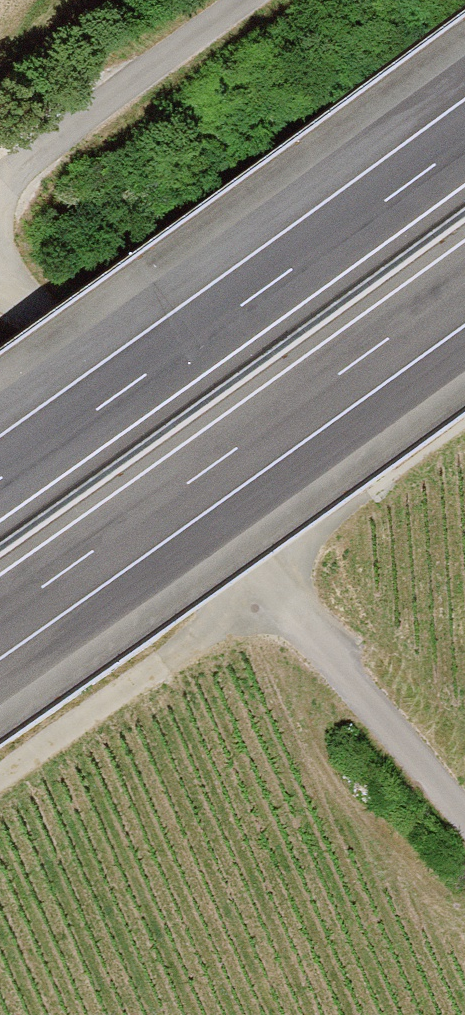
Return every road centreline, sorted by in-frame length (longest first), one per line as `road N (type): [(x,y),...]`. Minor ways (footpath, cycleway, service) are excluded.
road 1 (track): [(0,283),(20,293),(464,808)]
road 2 (motorway): [(464,140),(0,476)]
road 3 (motorway): [(0,621),(464,286)]
road 4 (track): [(0,783),(280,594)]
road 5 (track): [(258,0),(0,185)]

